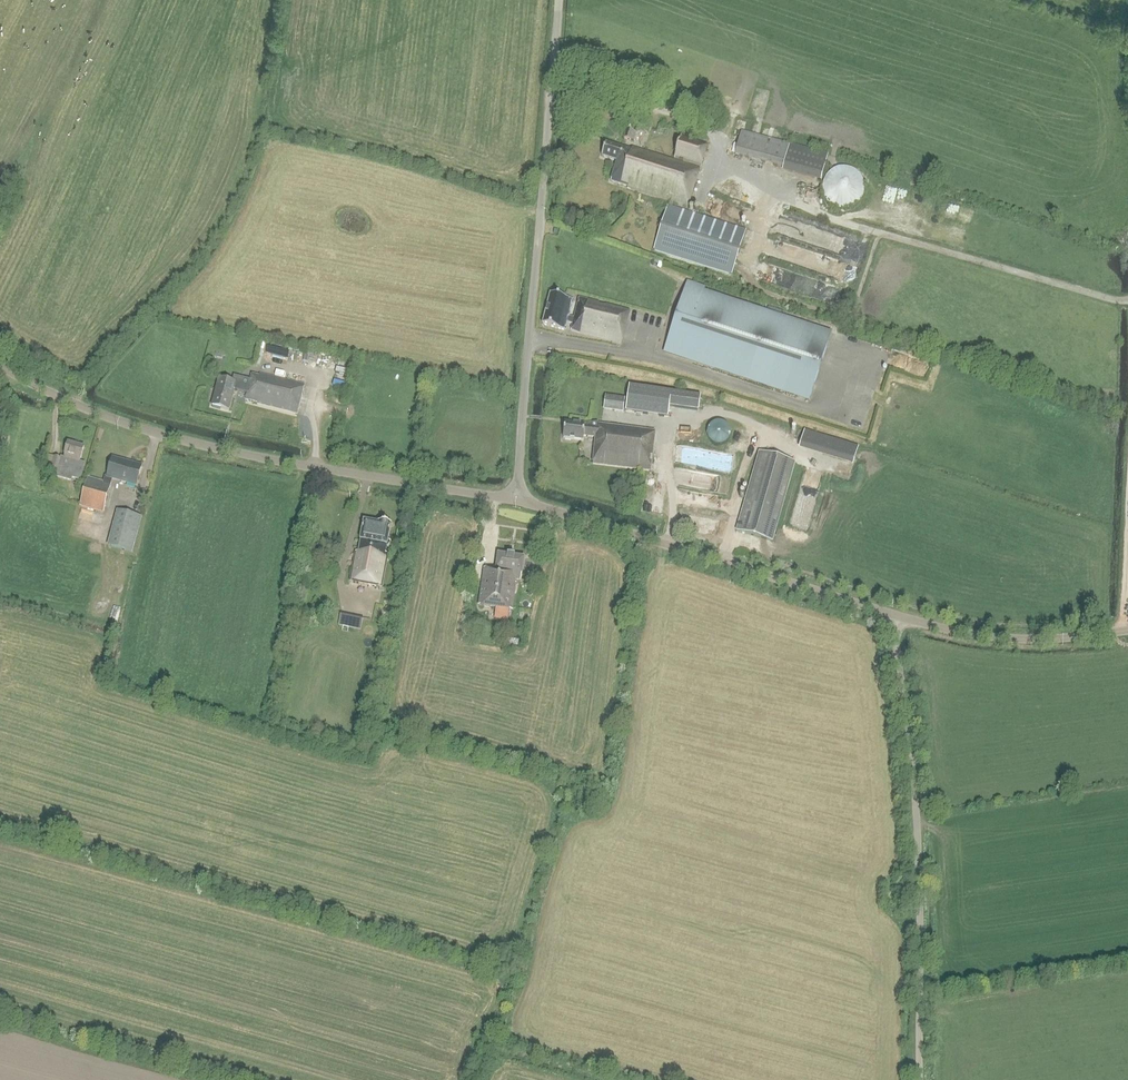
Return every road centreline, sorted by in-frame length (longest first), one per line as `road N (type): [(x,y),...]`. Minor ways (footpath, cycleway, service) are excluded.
road 1 (unclassified): [(515,501),(213,447),(80,406),(0,365)]
road 2 (unclassified): [(515,501),(559,0)]
road 3 (unclassified): [(921,1079),(916,816),(895,616)]
road 4 (unclassified): [(895,616),(515,501)]
road 5 (unclassified): [(1127,633),(995,642),(895,616)]
road 6 (track): [(553,70),(712,123),(723,155)]

